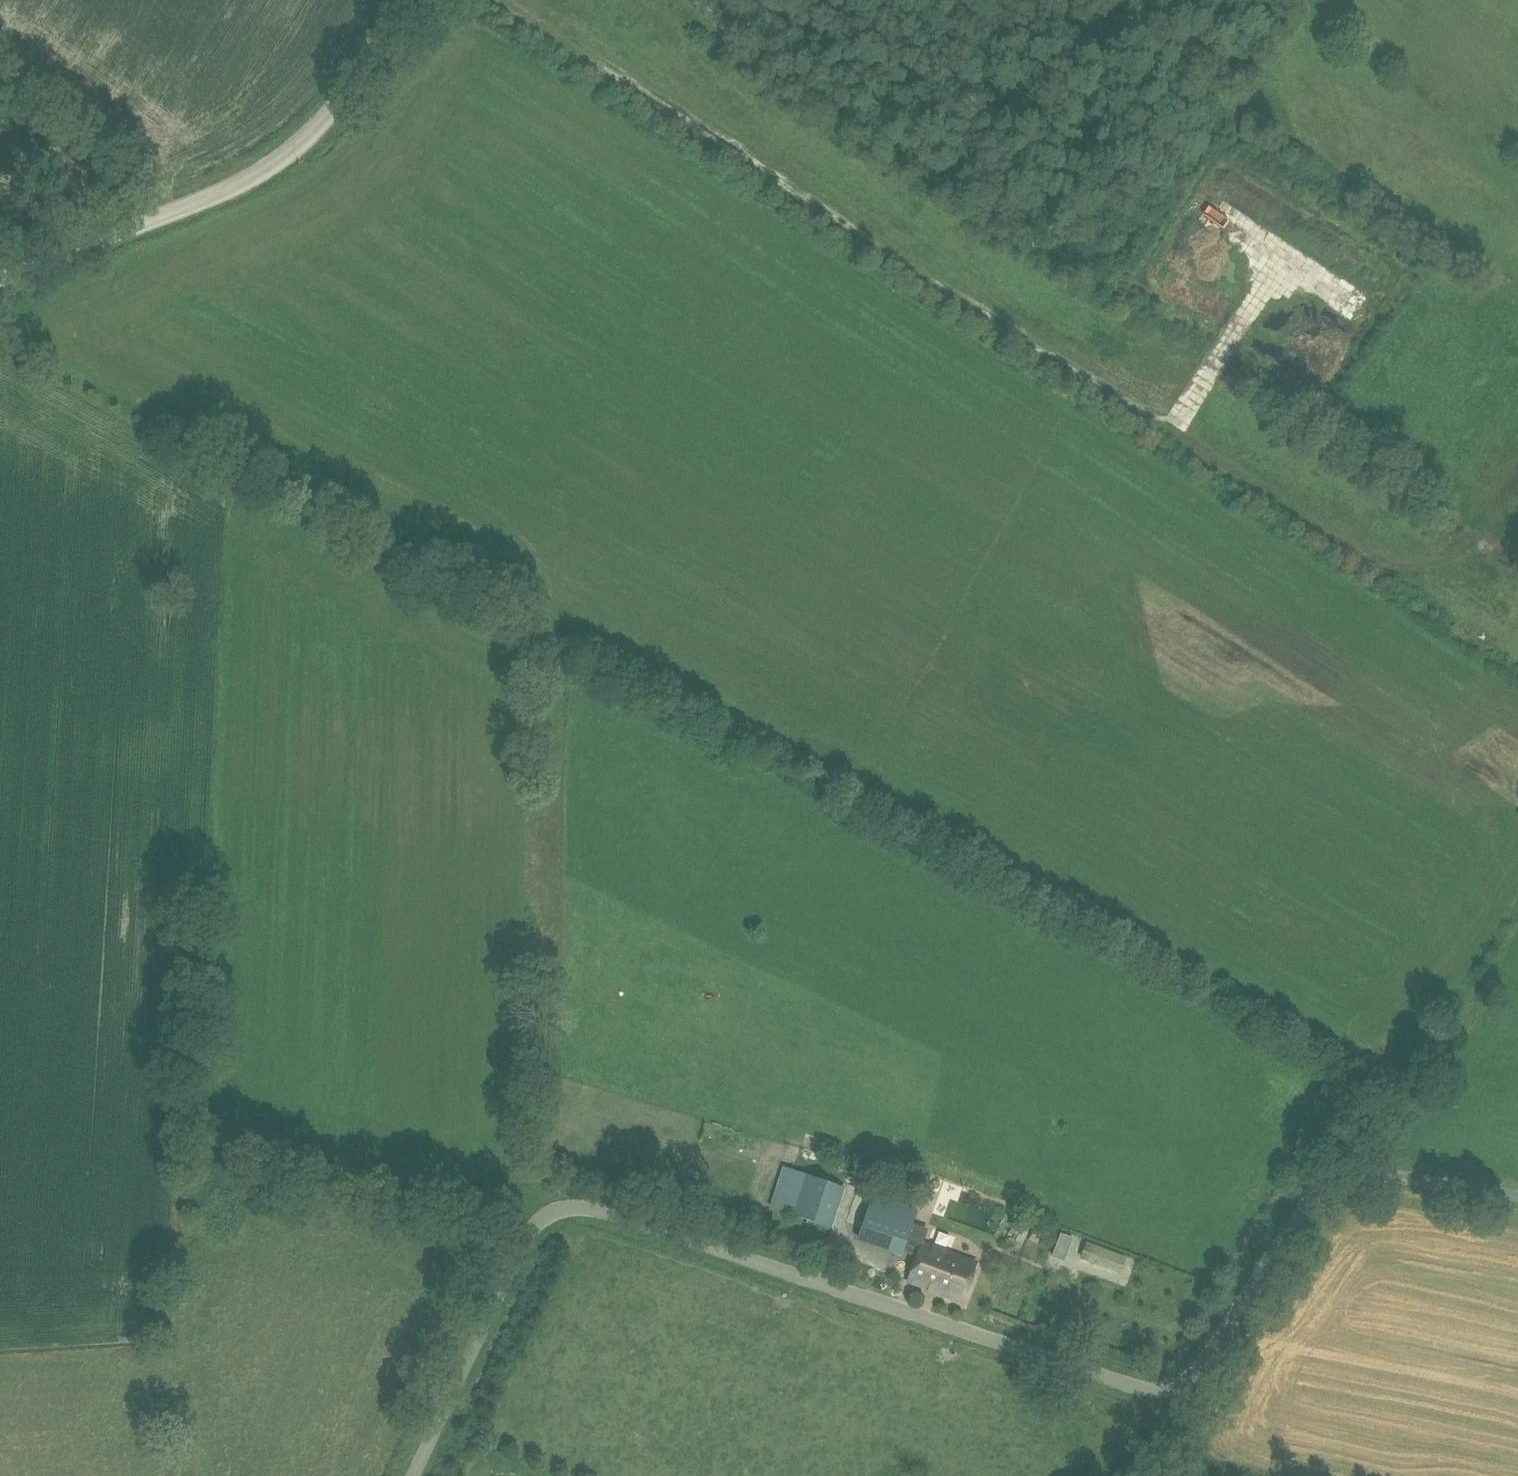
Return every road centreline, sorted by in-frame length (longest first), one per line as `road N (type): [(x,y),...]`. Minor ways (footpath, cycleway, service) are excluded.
road 1 (unclassified): [(412,1475),(527,1235),(561,1209),(604,1212),(1158,1391),(1193,1378),(1310,1200),(1346,1175)]
road 2 (track): [(500,0),(1146,412),(1174,418),(1184,411),(1228,348)]
road 3 (unclassified): [(0,279),(229,189),(293,151),(338,103),(403,0)]
road 4 (unclassified): [(1517,1195),(1346,1175)]

